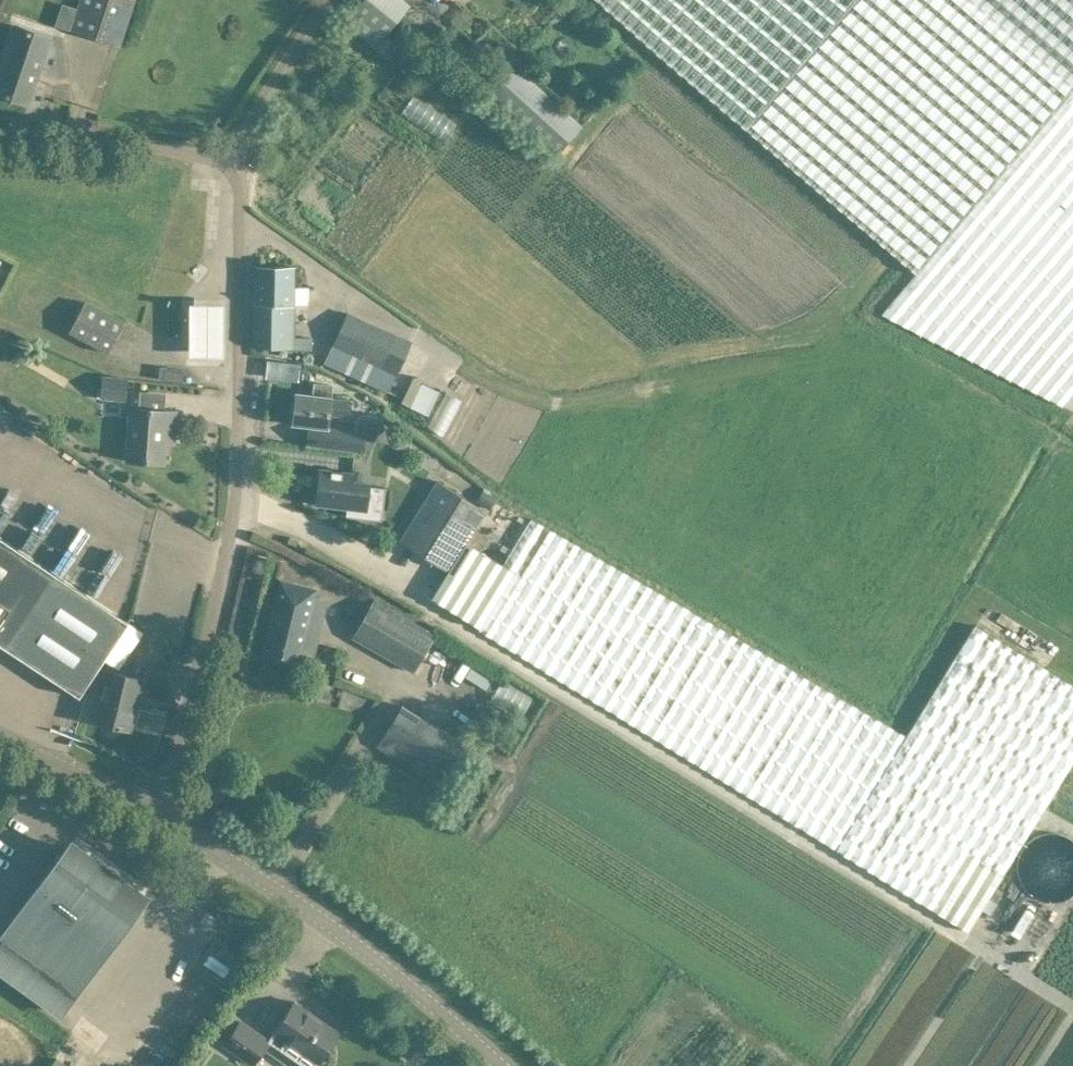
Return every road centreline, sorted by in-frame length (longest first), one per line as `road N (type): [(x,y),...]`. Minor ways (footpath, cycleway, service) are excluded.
road 1 (unclassified): [(158,814),(237,576),(247,474),(240,184),(225,166)]
road 2 (unclassified): [(495,1065),(392,975),(158,814)]
road 3 (unclassified): [(225,166),(200,154),(0,135)]
road 4 (unclassified): [(225,166),(293,53),(344,0)]
road 5 (unclassified): [(158,814),(0,738)]

